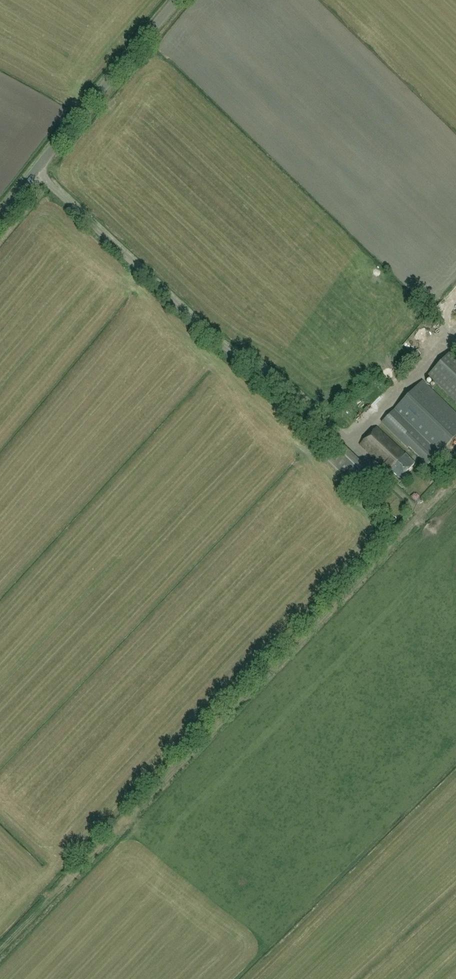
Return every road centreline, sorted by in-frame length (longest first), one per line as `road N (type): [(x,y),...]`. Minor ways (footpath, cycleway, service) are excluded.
road 1 (unclassified): [(0,222),(188,0)]

